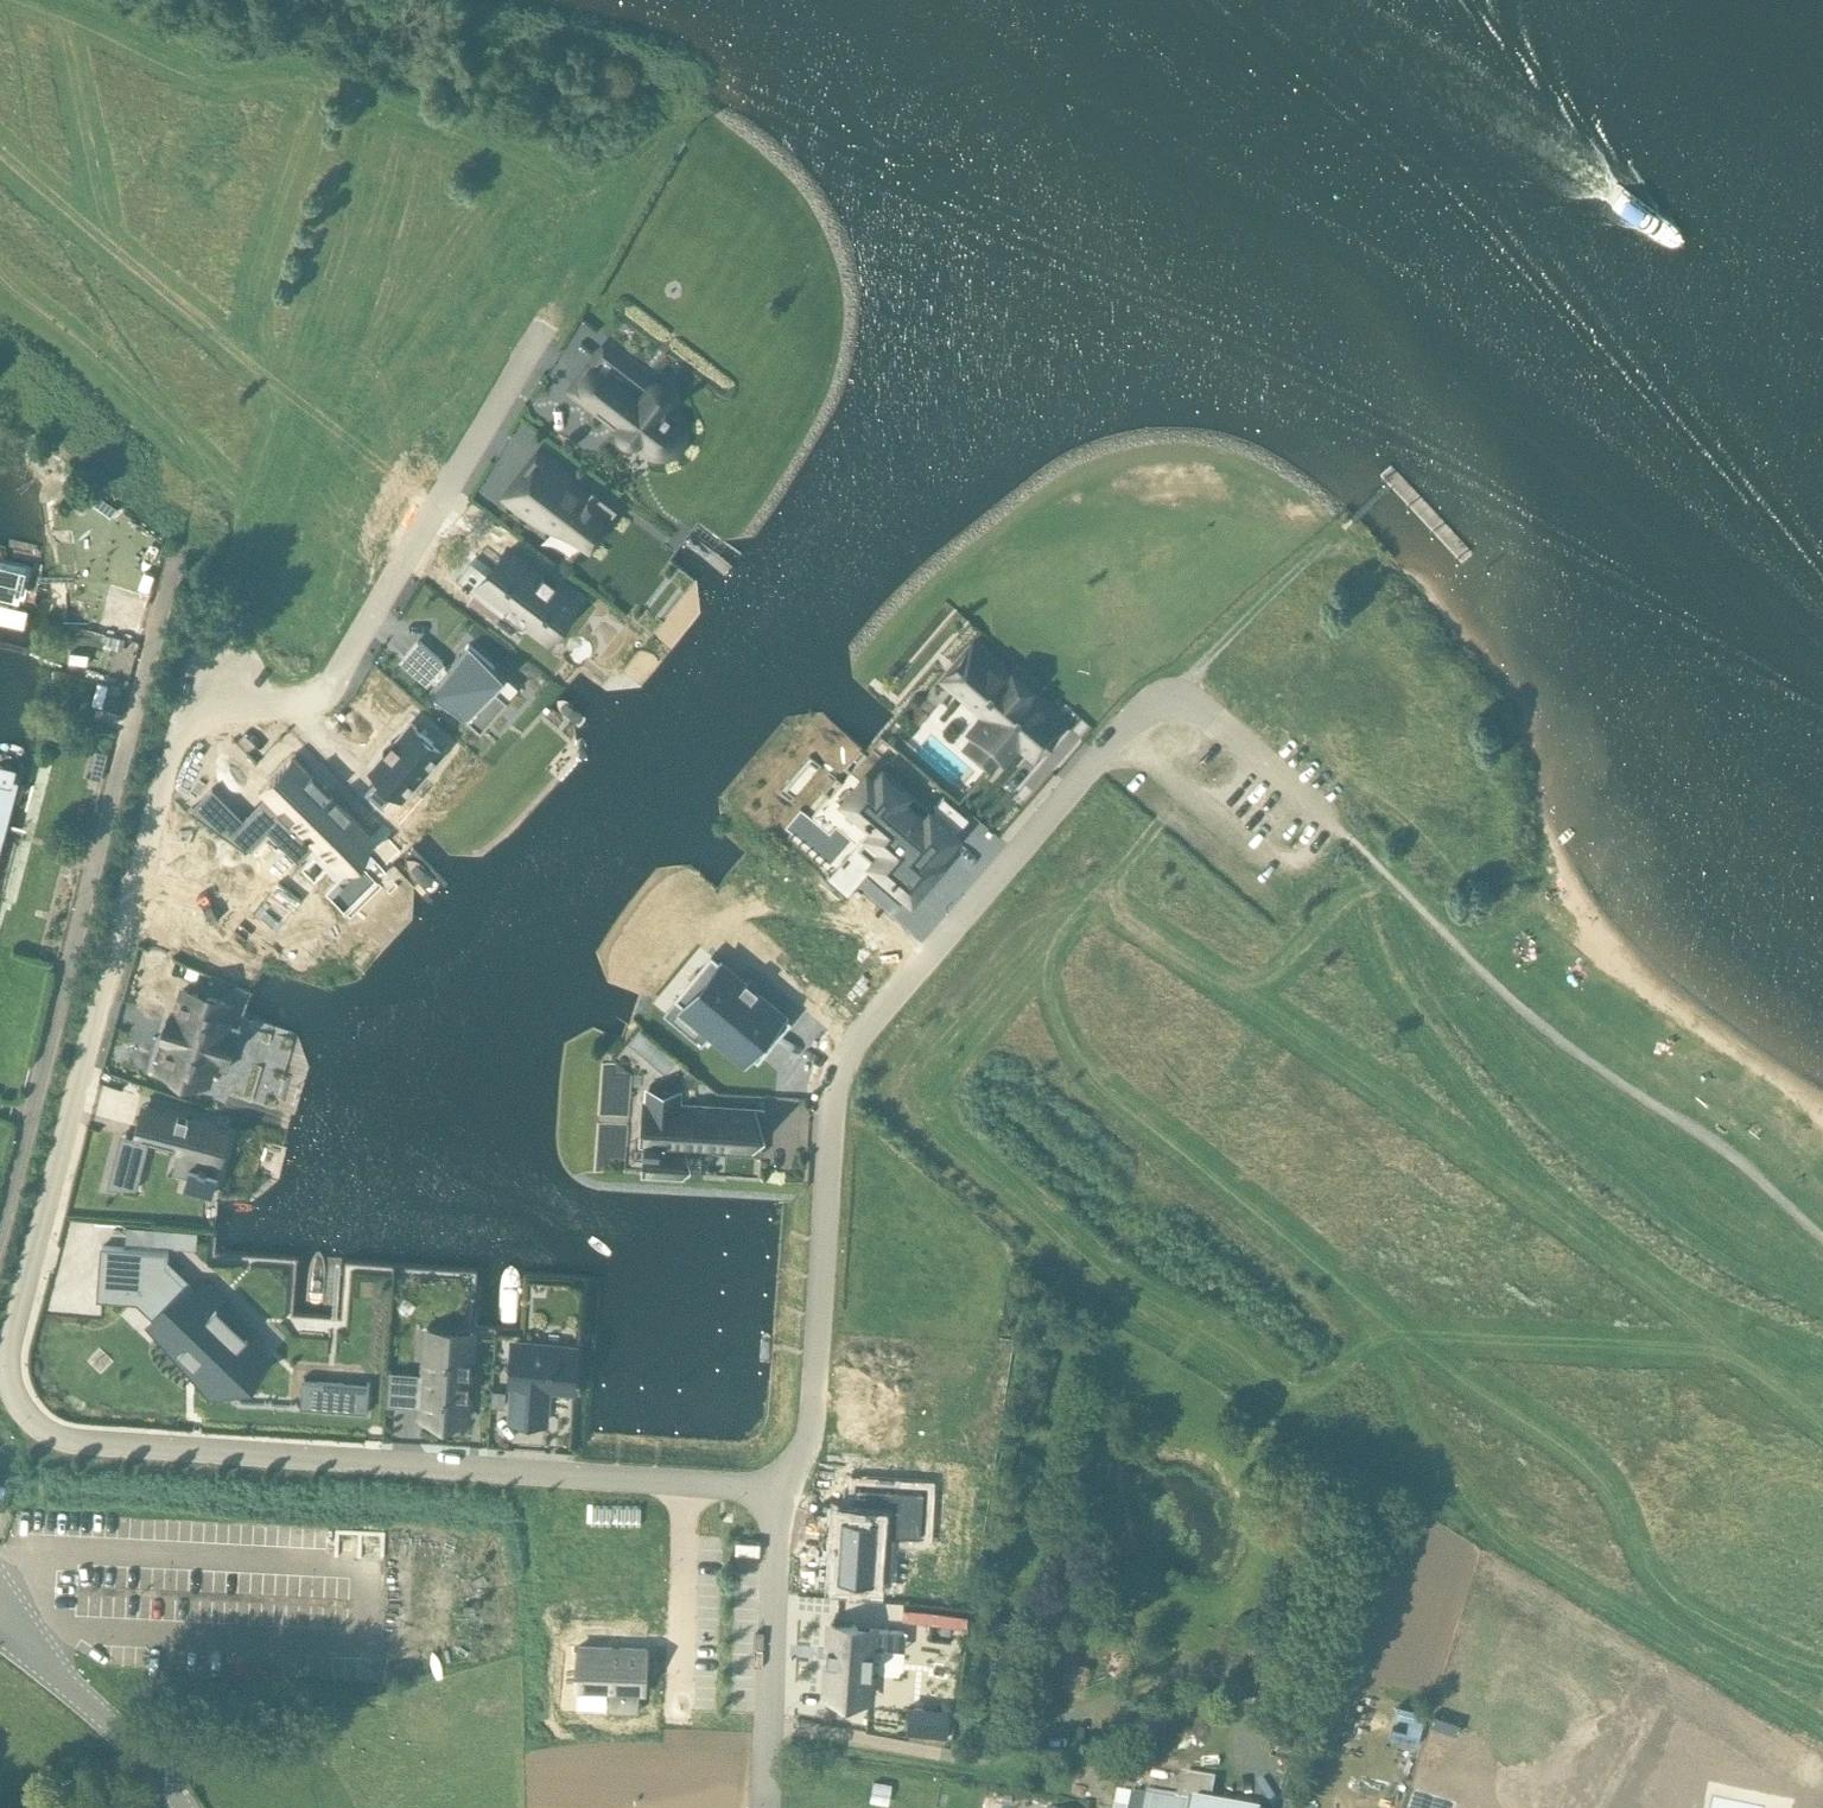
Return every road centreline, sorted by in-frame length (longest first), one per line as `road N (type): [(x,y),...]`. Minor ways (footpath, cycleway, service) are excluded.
road 1 (residential): [(686,1483),(95,1444),(41,1426),(11,1389),(56,1168),(180,731),(326,693),(546,321)]
road 2 (unclassified): [(783,1491),(812,1424),(834,1097),(852,1045),(1148,708),(1173,703),(1202,713),(1345,839)]
road 3 (residential): [(172,563),(0,1225)]
road 4 (unclassified): [(766,1807),(783,1491)]
road 5 (unclassified): [(0,1609),(61,1680),(141,1751),(183,1807)]

